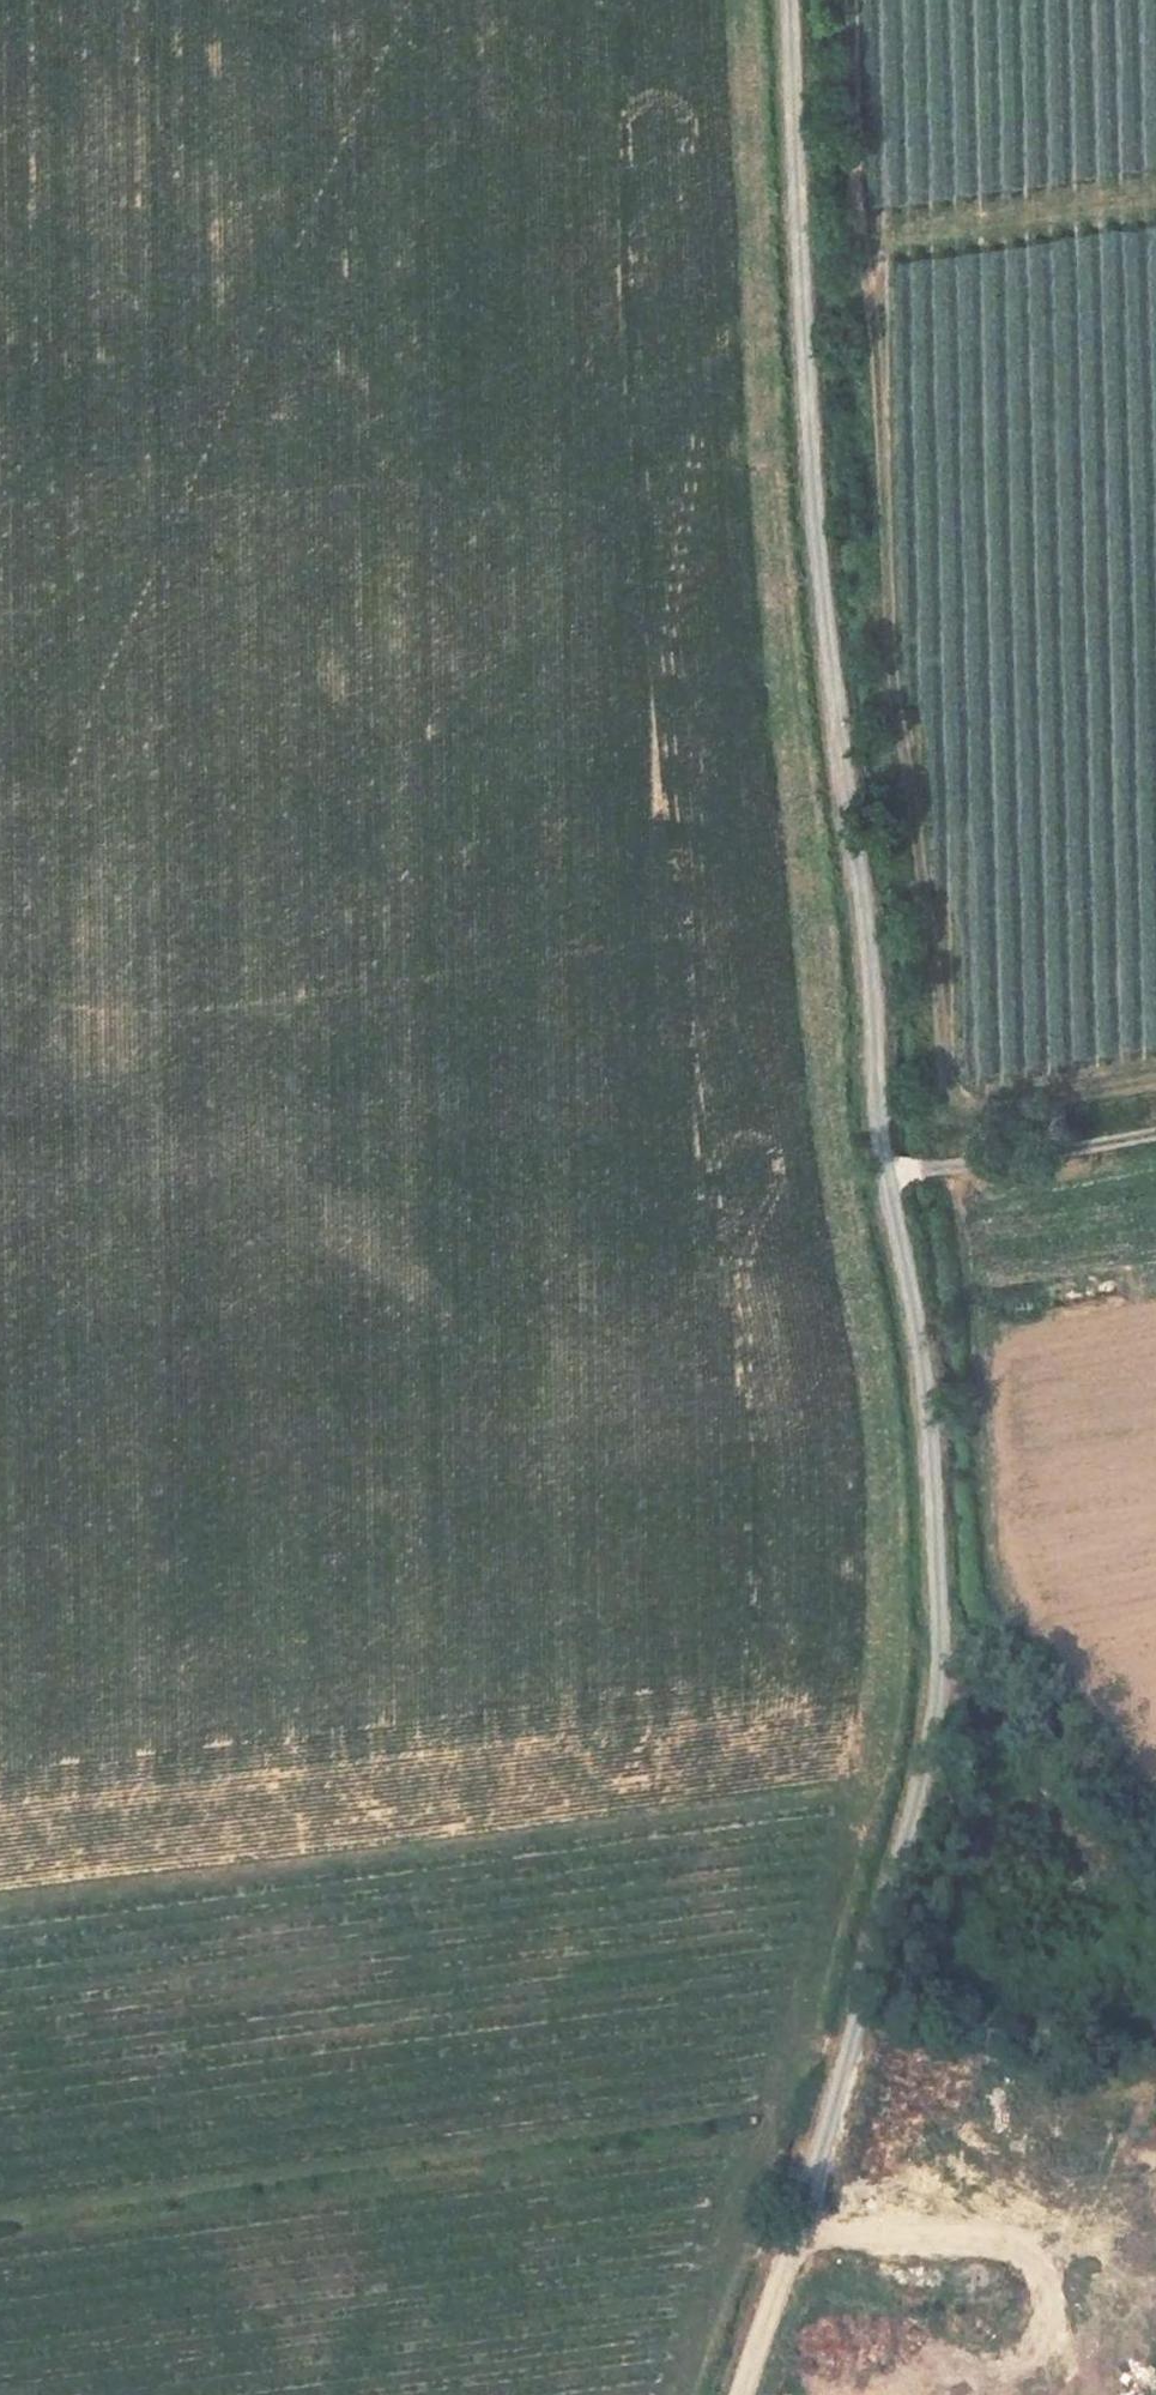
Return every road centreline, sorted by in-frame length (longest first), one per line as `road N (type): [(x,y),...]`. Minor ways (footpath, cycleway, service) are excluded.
road 1 (track): [(791,0),(819,504),(887,1170),(932,1433),(939,1684),(928,1767),(841,2095),(737,2394)]
road 2 (track): [(887,1170),(1155,1131)]

